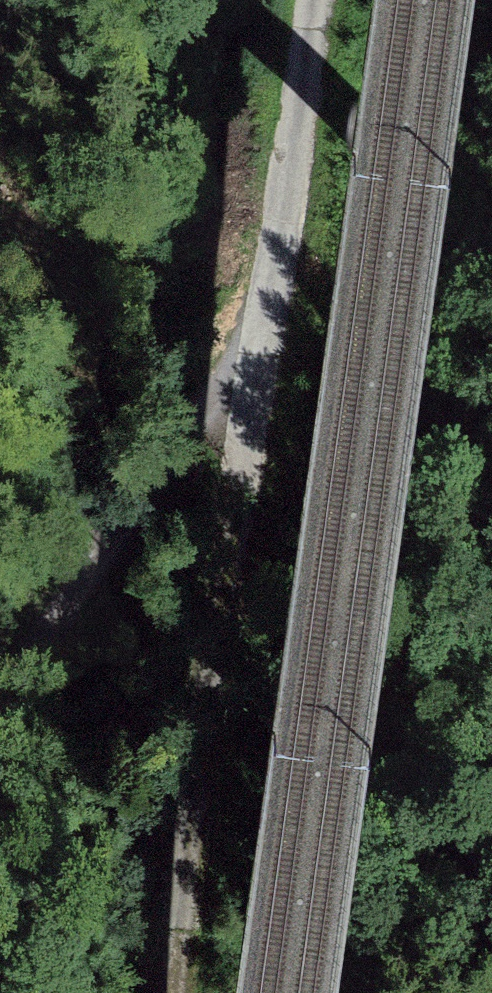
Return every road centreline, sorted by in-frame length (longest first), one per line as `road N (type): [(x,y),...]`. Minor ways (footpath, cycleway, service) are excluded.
road 1 (track): [(250,385),(184,992)]
road 2 (track): [(250,385),(0,743)]
road 3 (track): [(315,0),(250,385)]

